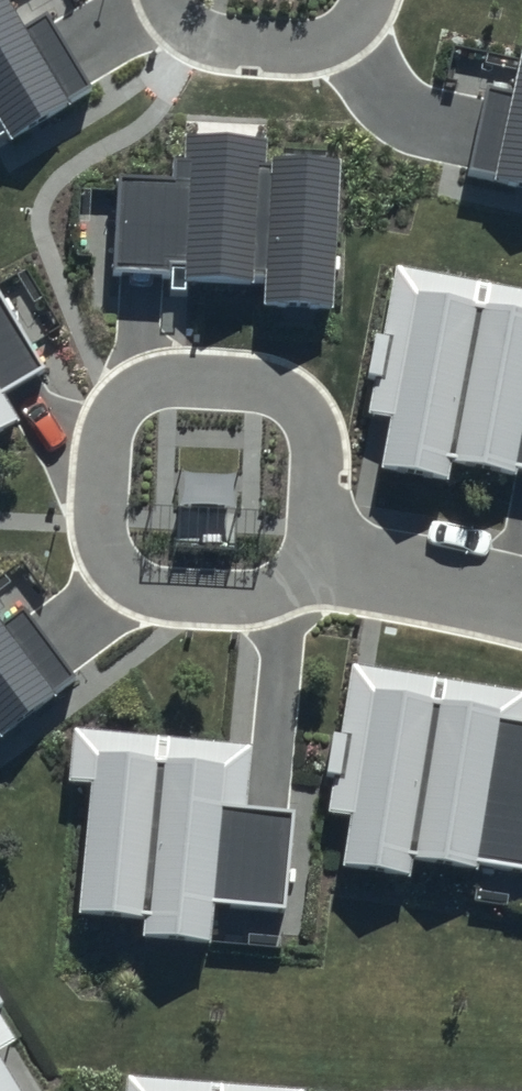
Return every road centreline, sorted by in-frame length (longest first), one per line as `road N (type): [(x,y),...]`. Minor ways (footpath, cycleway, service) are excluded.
road 1 (residential): [(521,596),(357,561),(207,490)]

